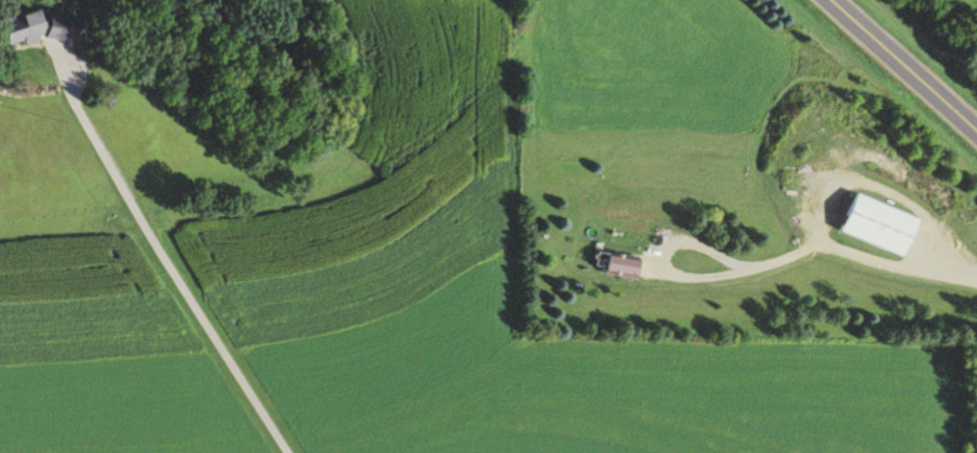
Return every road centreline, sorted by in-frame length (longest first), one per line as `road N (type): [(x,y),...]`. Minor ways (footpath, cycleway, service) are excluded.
road 1 (residential): [(74,108),(288,452)]
road 2 (secondary): [(976,129),(834,0)]

